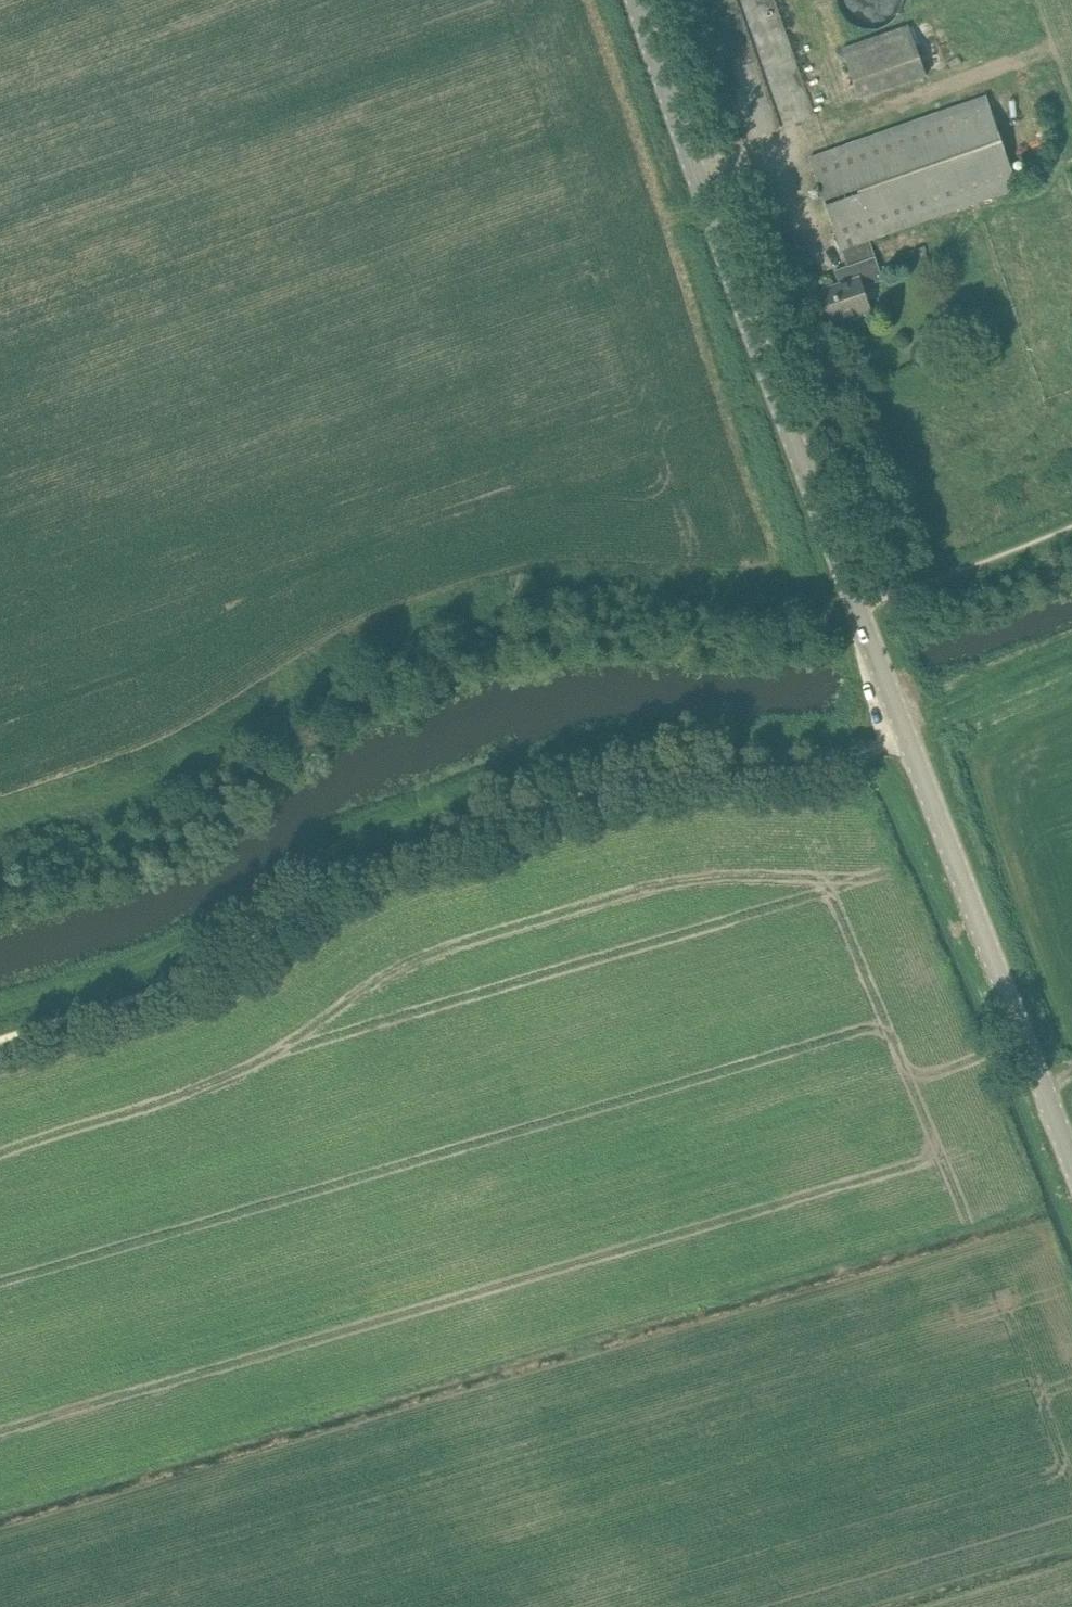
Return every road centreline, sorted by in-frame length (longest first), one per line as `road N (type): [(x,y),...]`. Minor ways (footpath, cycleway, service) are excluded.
road 1 (unclassified): [(1071,1160),(783,410),(637,0)]

